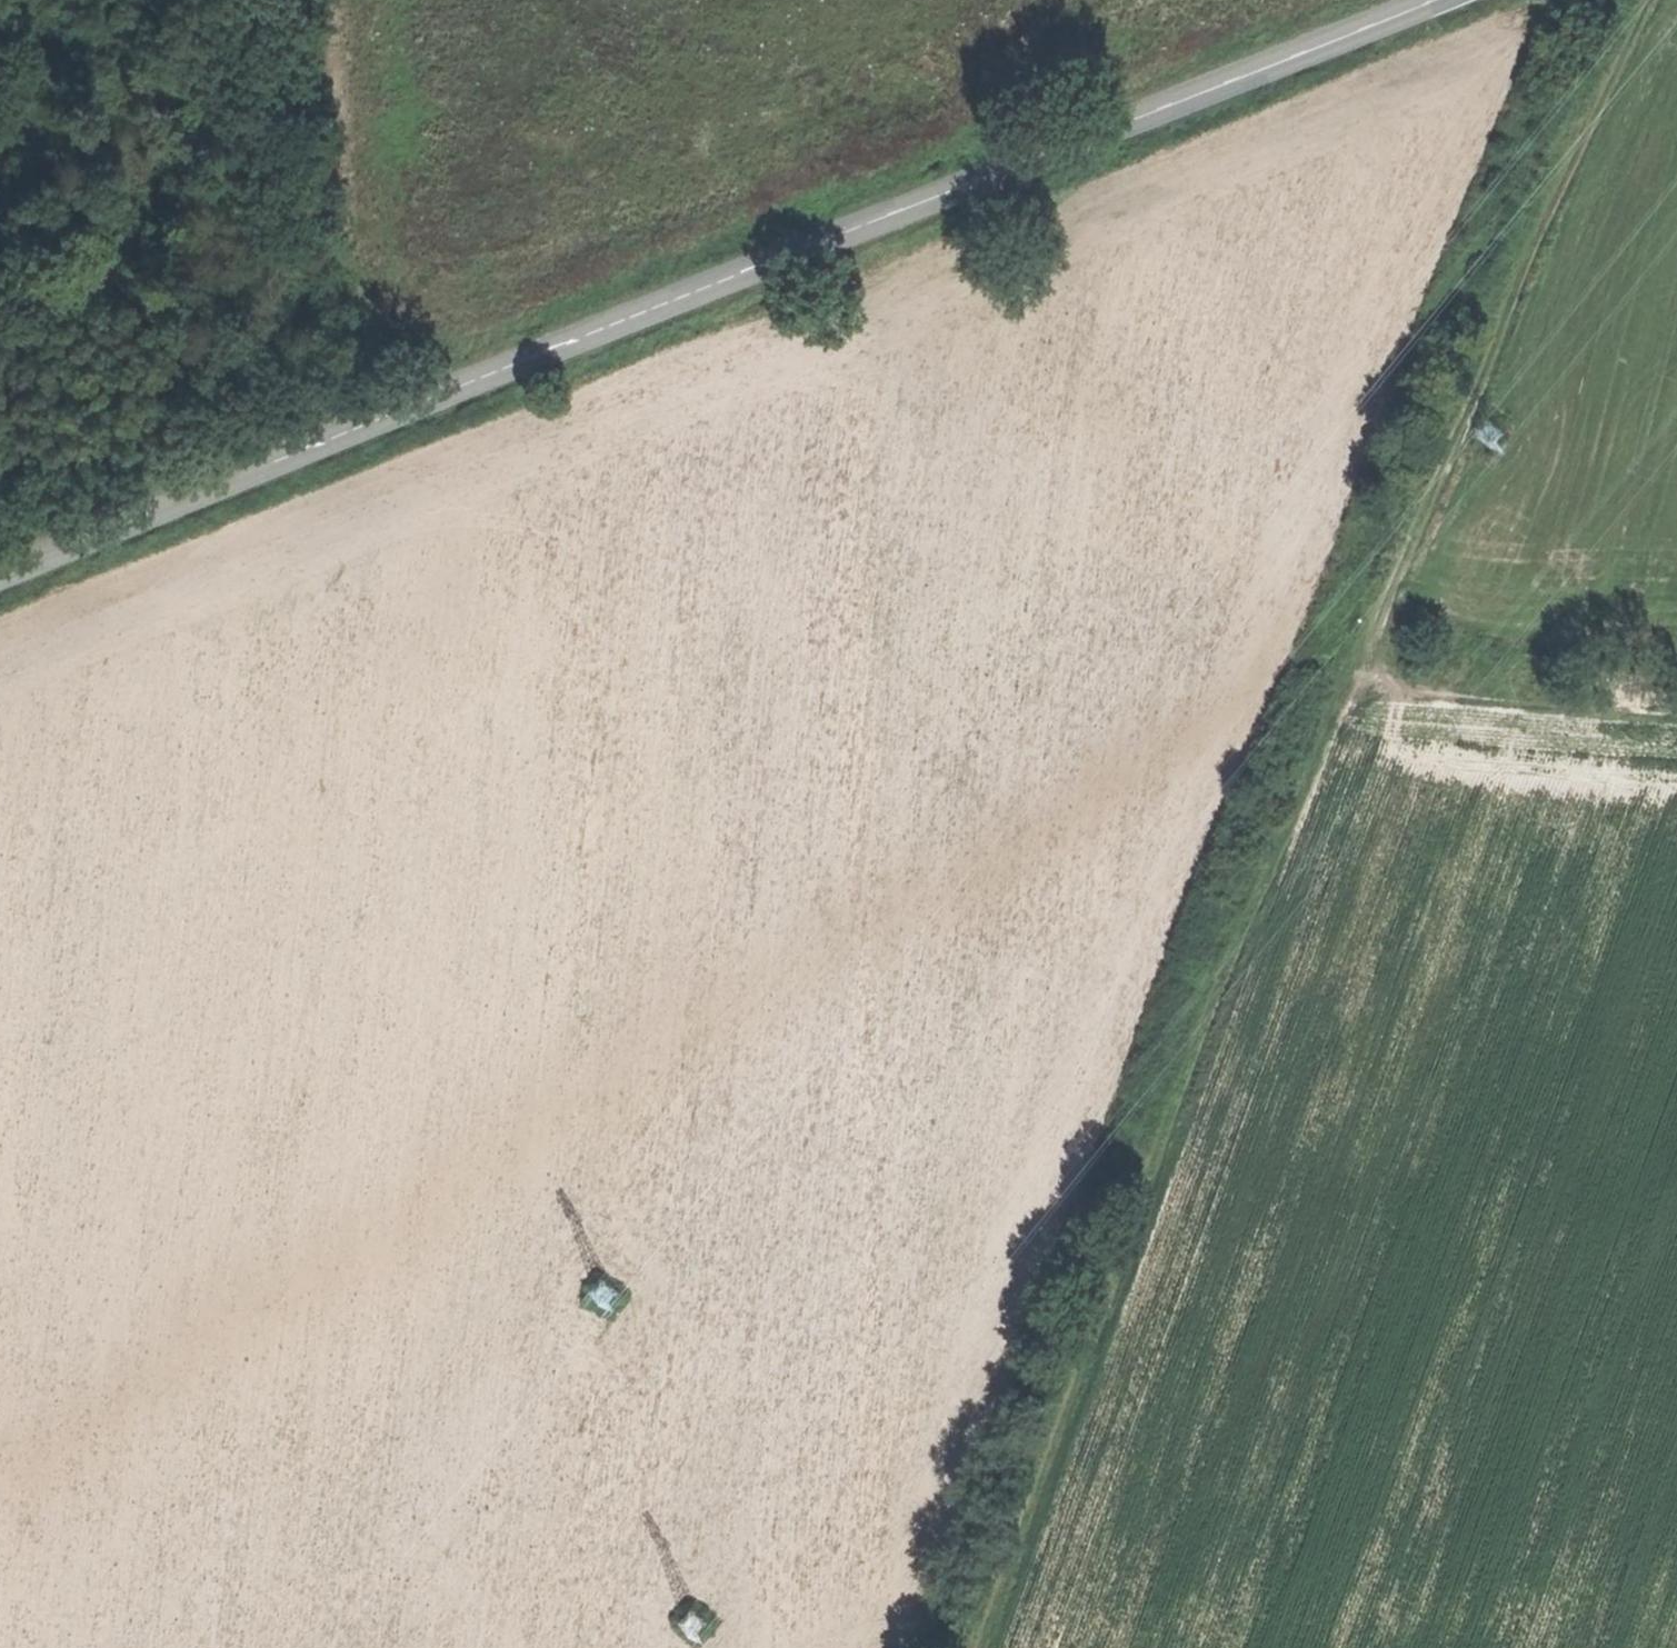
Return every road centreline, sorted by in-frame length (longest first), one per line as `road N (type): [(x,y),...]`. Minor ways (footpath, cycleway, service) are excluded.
road 1 (secondary): [(0,582),(1432,0)]

